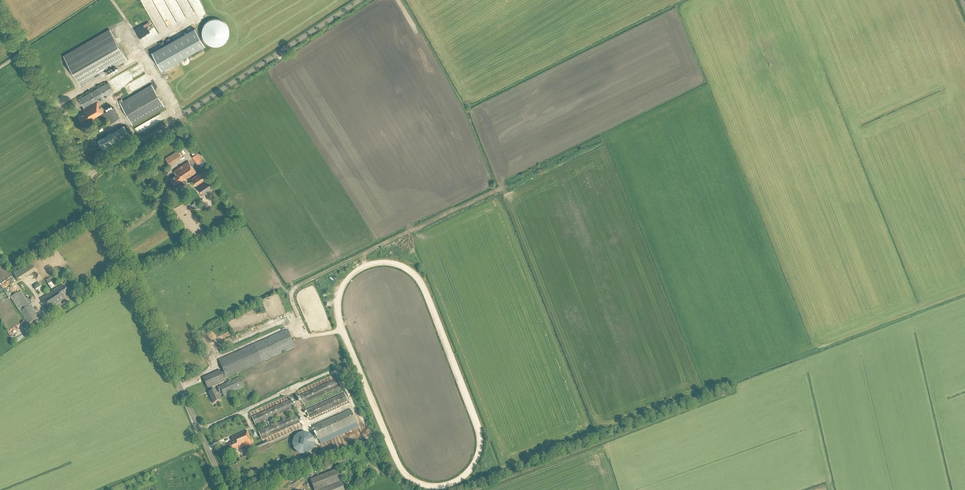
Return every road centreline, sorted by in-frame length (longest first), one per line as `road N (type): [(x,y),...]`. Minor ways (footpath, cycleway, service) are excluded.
road 1 (track): [(341,332),(403,474),(437,487),(467,474),(480,431),(420,282),(393,264),(360,269),(342,288),(338,321)]
road 2 (tertiary): [(226,489),(86,176)]
road 3 (unclassified): [(86,176),(358,0)]
road 4 (tertiary): [(86,176),(0,6)]

